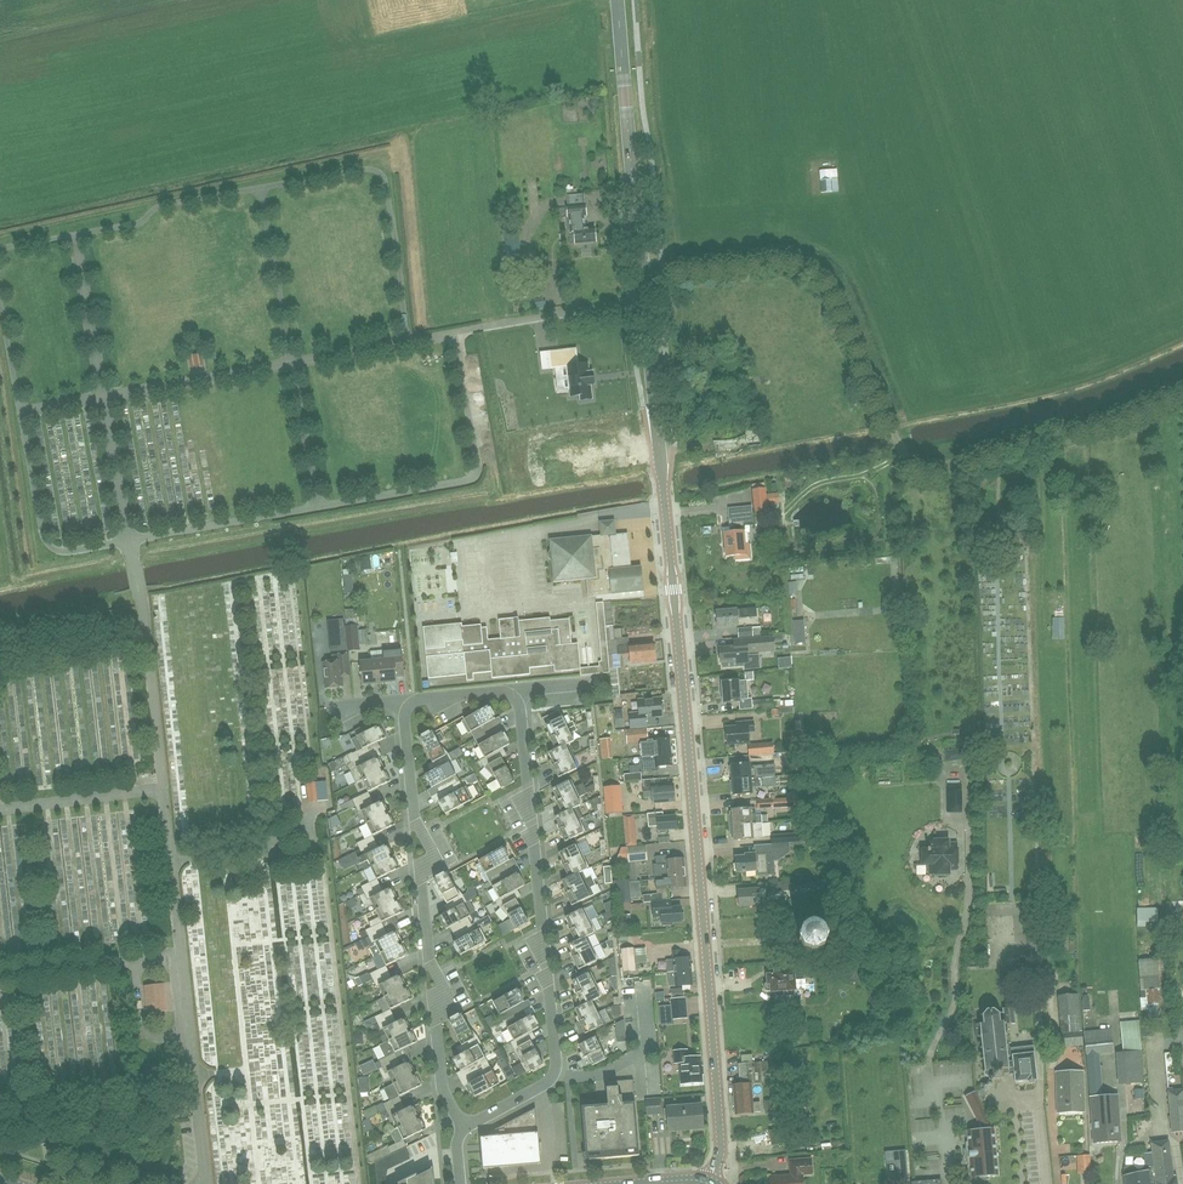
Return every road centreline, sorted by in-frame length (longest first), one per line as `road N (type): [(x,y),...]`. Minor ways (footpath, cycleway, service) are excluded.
road 1 (tertiary): [(707,1183),(721,1148),(641,269)]
road 2 (unclassified): [(1182,385),(1110,415),(925,468),(900,448),(843,301),(819,271),(775,257),(641,269)]
road 3 (residential): [(461,1128),(441,1087),(435,1024),(446,993),(429,959),(420,874),(433,853),(414,816),(404,700)]
road 4 (residential): [(554,1074),(518,689)]
road 5 (tertiary): [(641,269),(618,0)]

